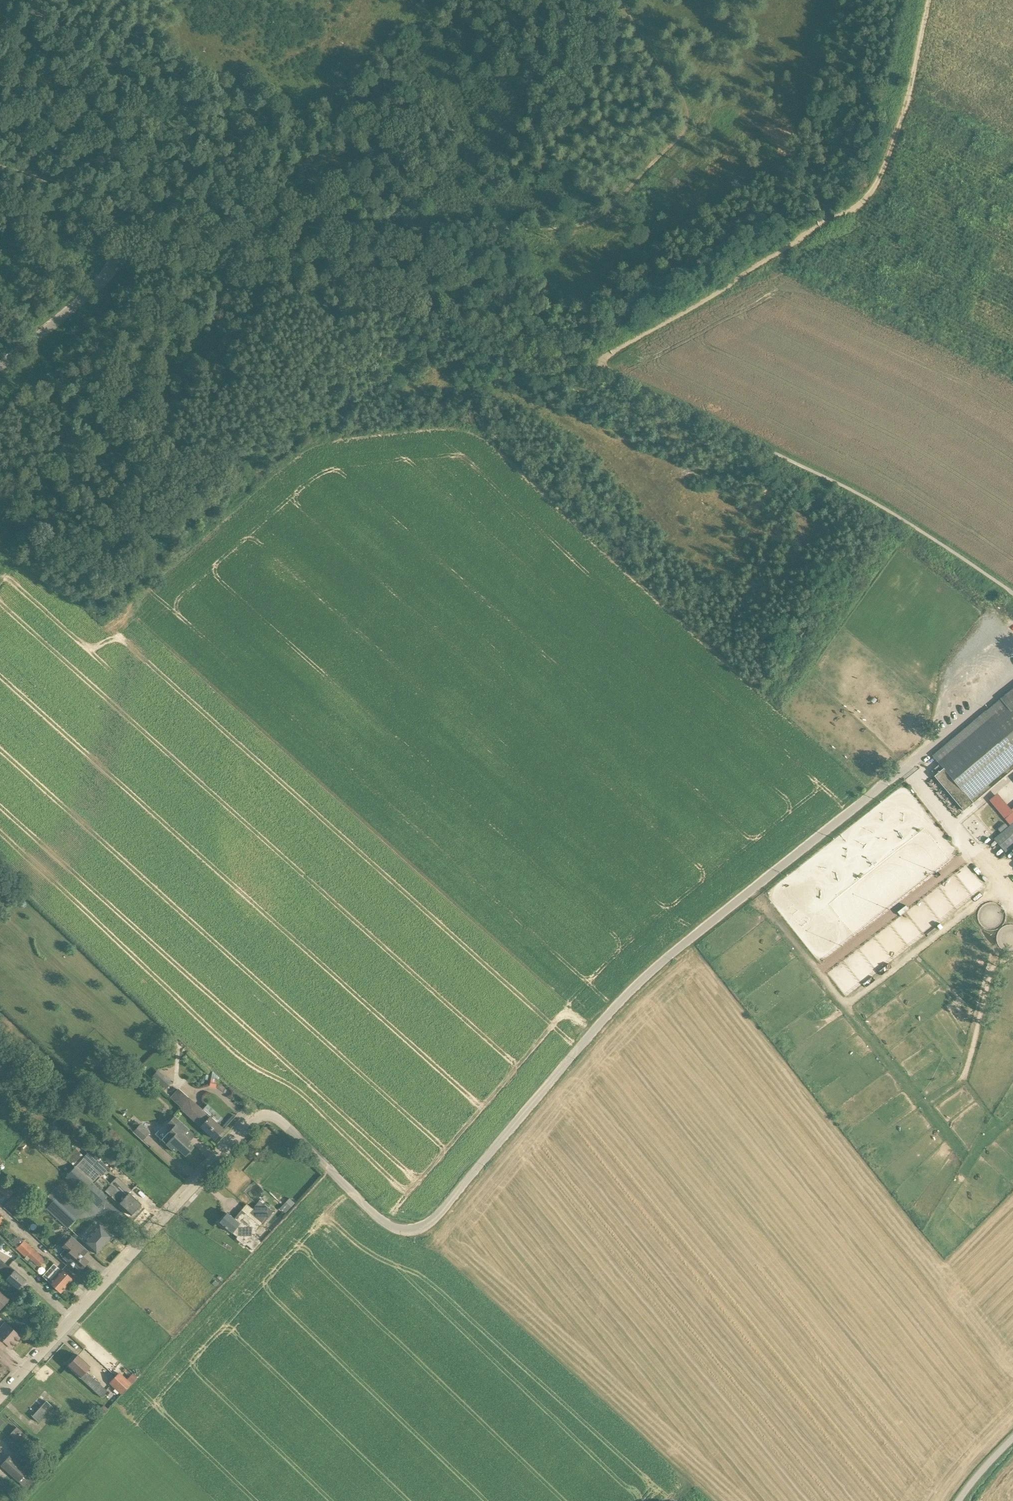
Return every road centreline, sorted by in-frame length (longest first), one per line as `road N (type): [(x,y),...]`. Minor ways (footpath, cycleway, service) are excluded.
road 1 (unclassified): [(0,1398),(261,1127),(277,1127),(380,1221),(404,1232),(430,1228),(641,985),(1012,684)]
road 2 (track): [(927,0),(885,191),(891,205),(610,351),(598,371)]
road 3 (track): [(614,0),(686,114),(610,207),(555,227),(466,225),(330,238)]
road 4 (unclassified): [(0,362),(96,287),(123,229)]
road 5 (track): [(0,168),(96,198),(123,229)]

